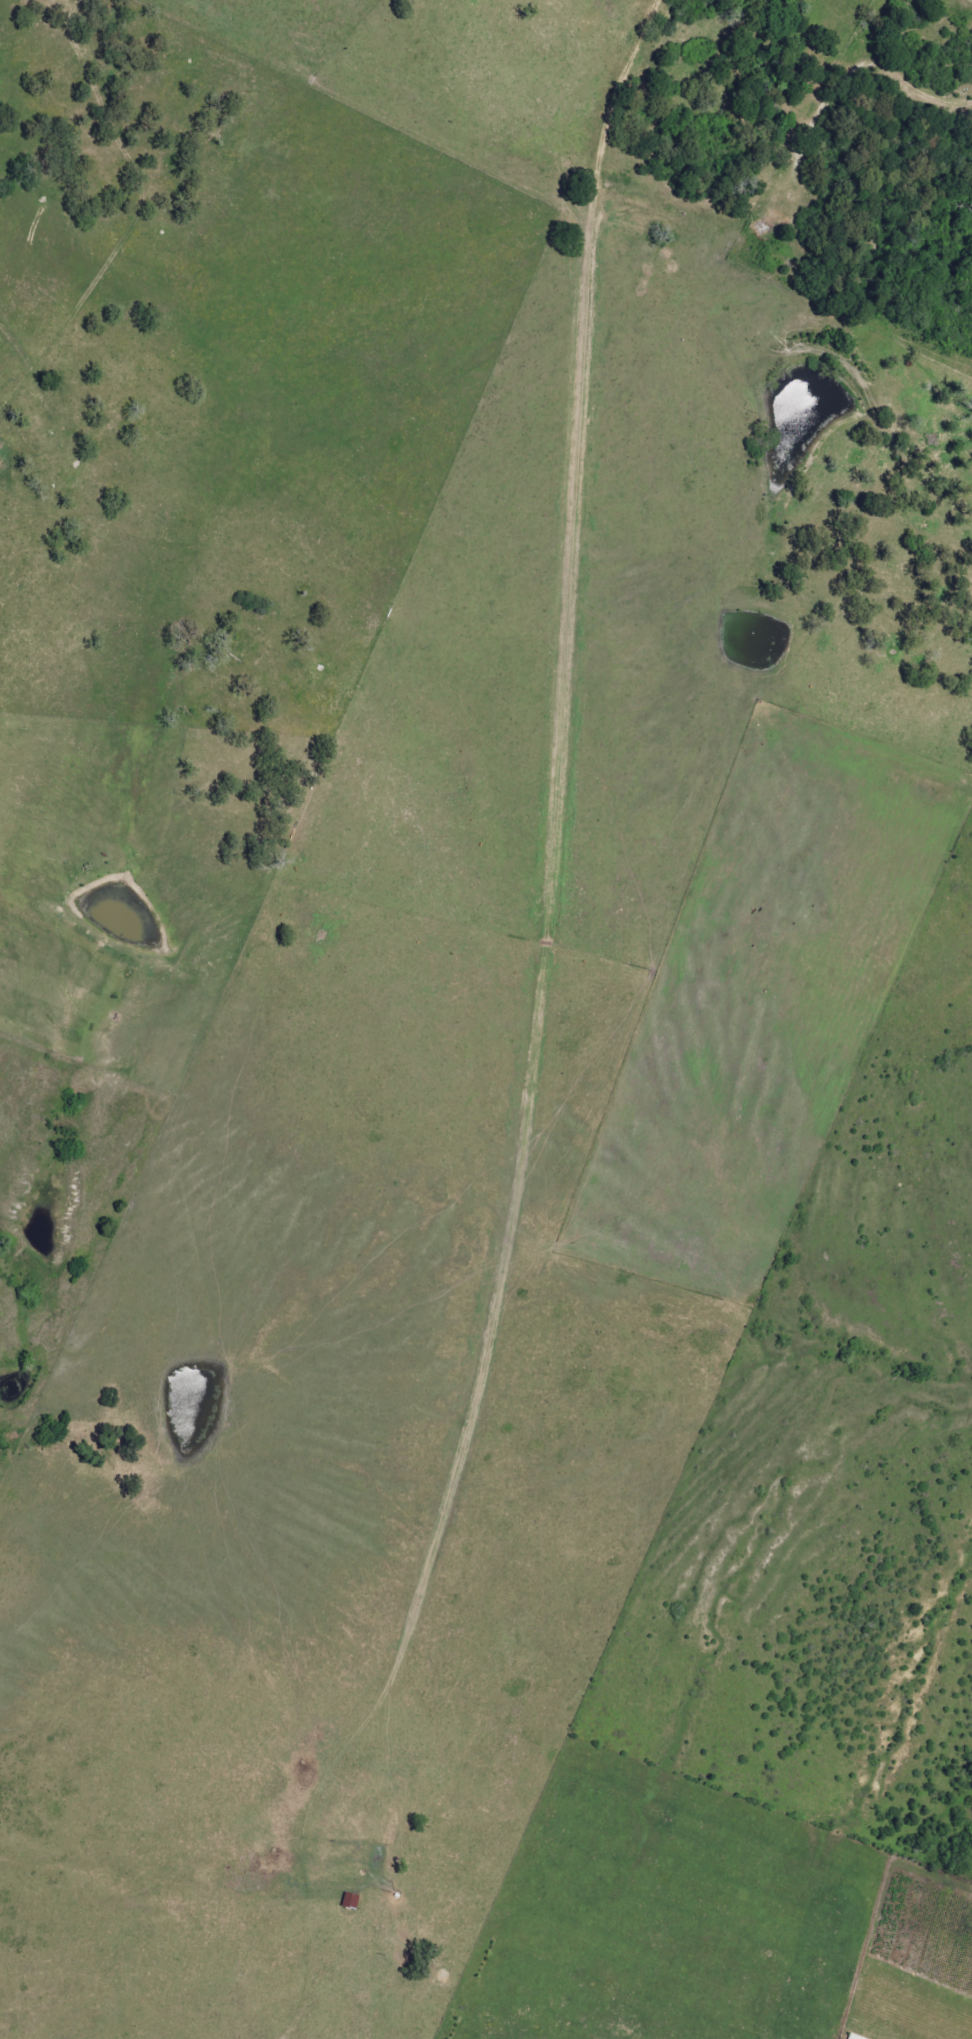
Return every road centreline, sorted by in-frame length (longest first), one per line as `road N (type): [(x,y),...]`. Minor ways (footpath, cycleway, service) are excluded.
road 1 (residential): [(266,2038),(297,1996),(321,1790),(384,1564),(677,809)]

